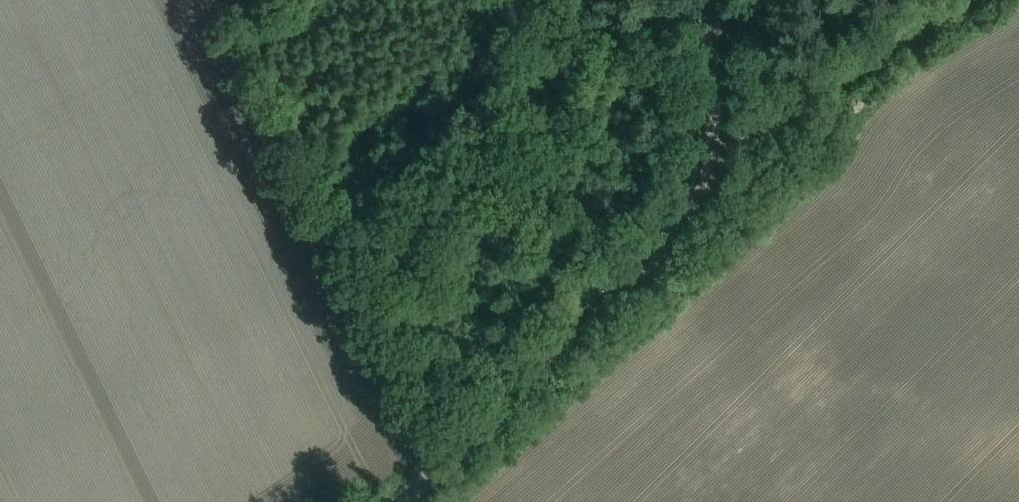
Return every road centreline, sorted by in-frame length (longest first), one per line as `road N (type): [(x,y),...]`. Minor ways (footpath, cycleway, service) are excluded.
road 1 (track): [(406,501),(690,220),(716,139),(714,0)]
road 2 (track): [(441,473),(221,29),(223,17),(246,0)]
road 3 (track): [(711,164),(767,119),(956,0)]

